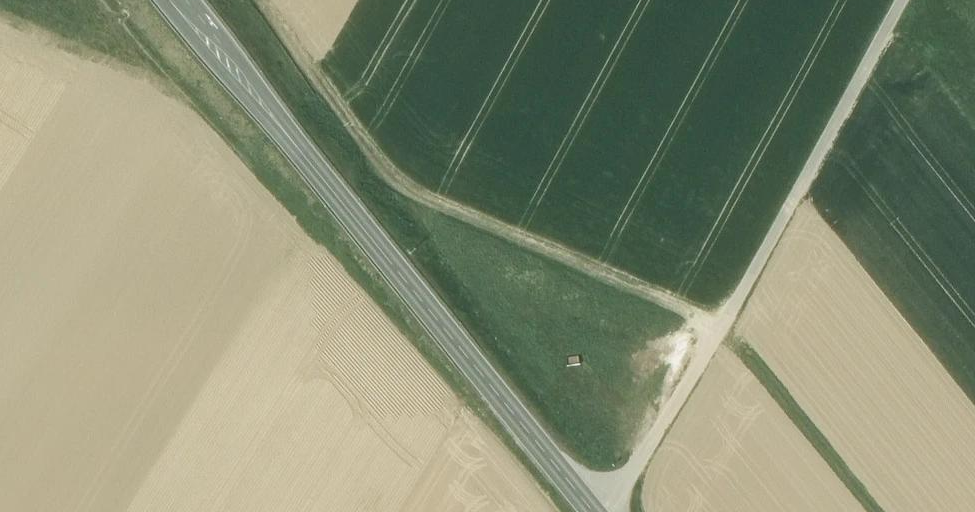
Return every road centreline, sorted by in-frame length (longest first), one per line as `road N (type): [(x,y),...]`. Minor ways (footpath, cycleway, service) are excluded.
road 1 (trunk): [(599,511),(180,0)]
road 2 (track): [(608,511),(904,0)]
road 3 (track): [(275,26),(394,192),(721,327)]

